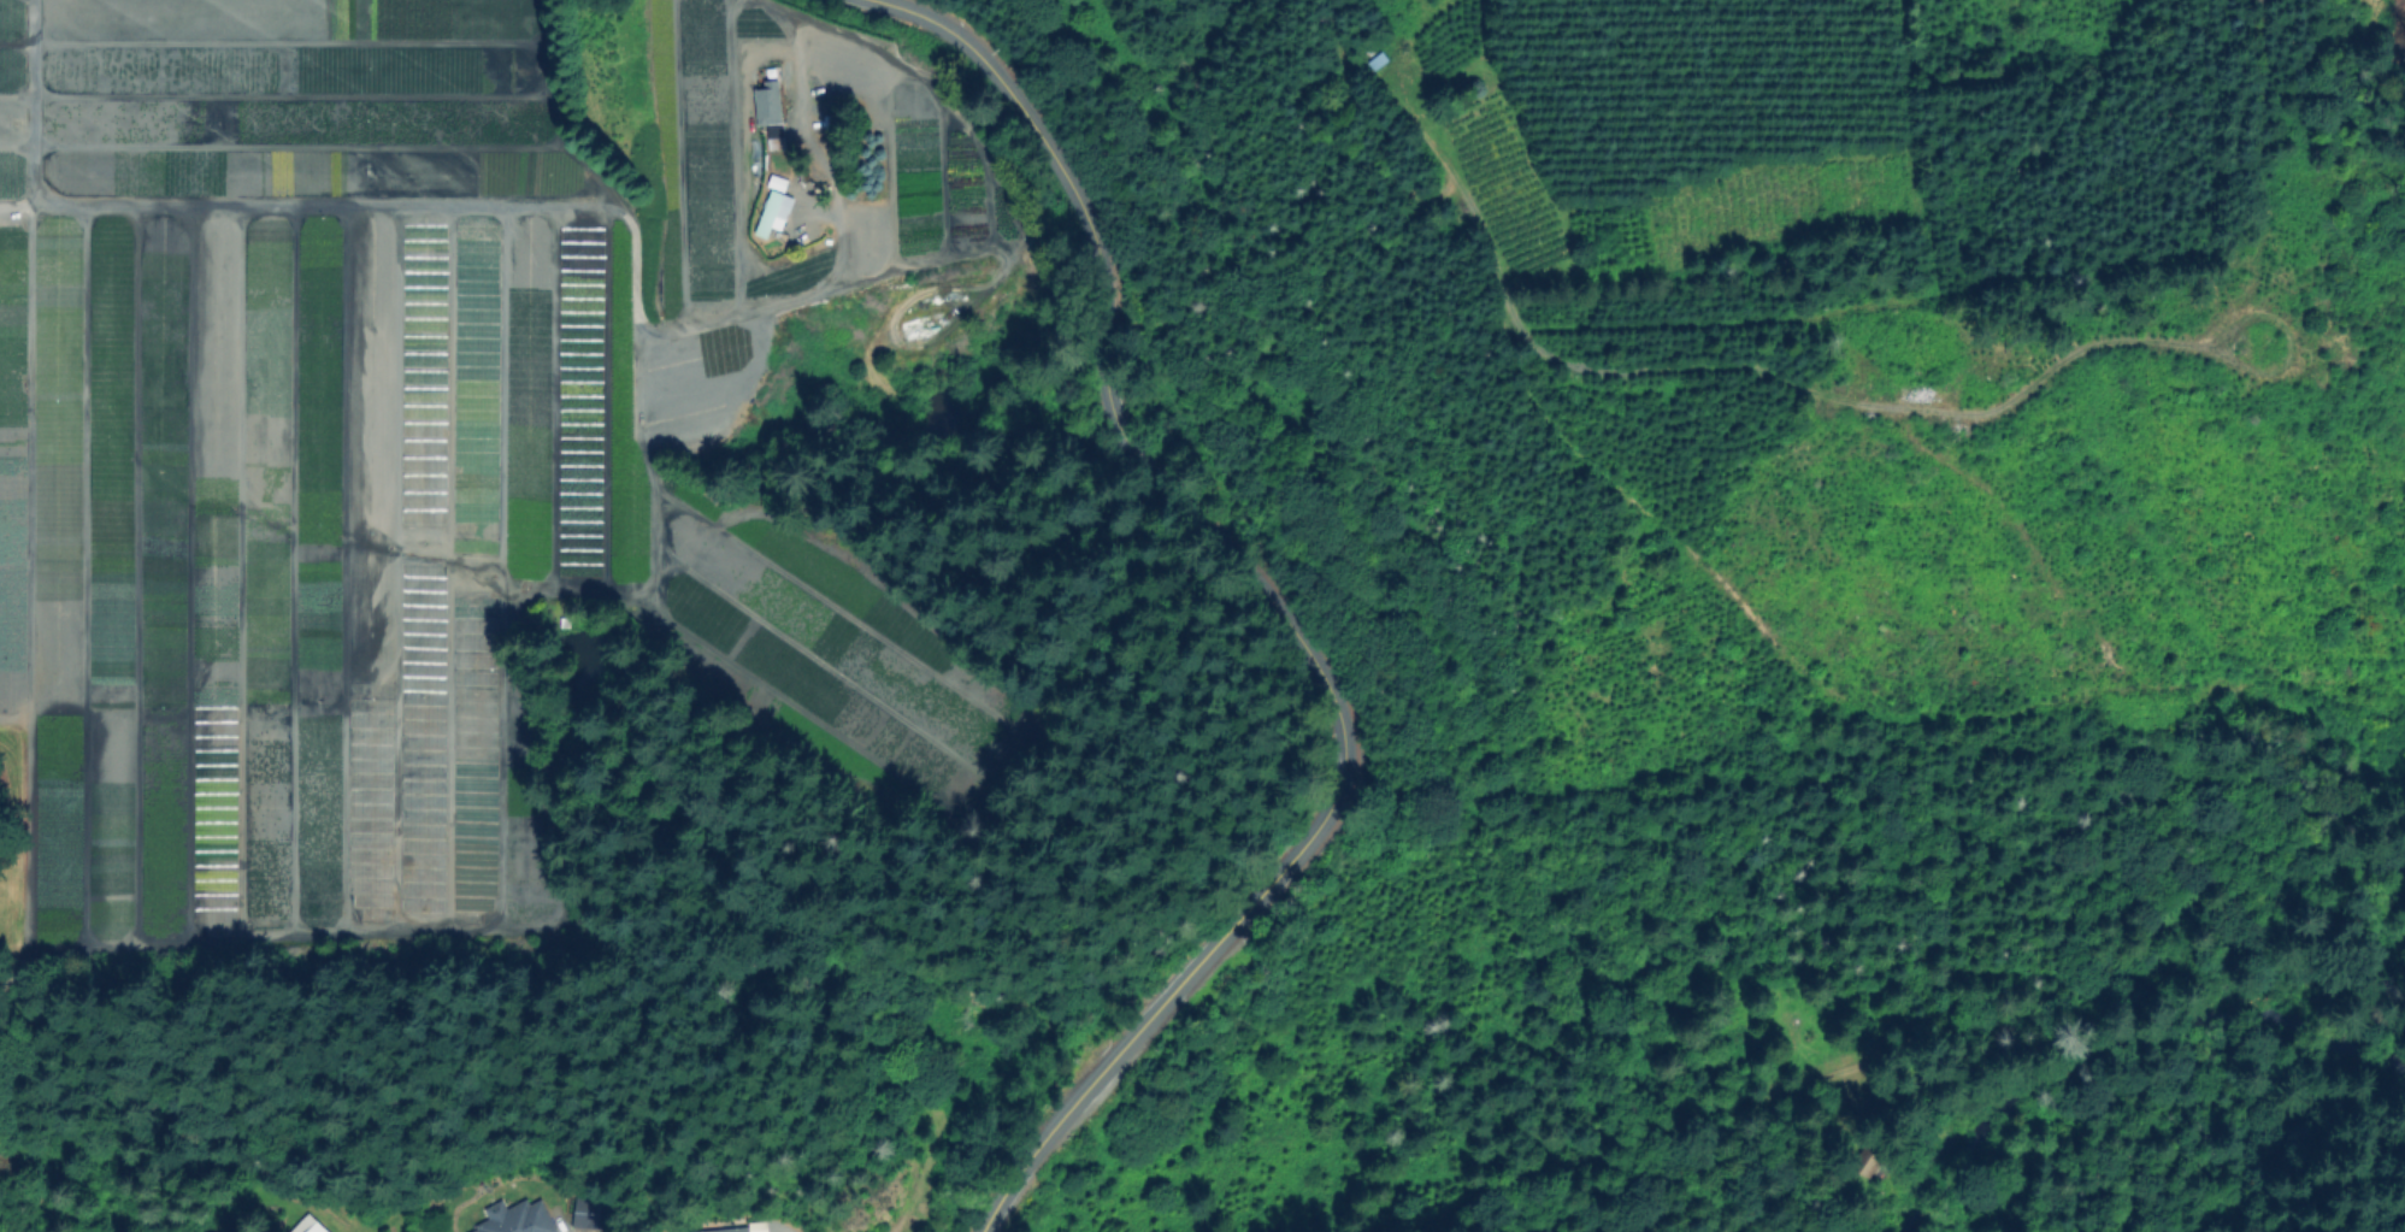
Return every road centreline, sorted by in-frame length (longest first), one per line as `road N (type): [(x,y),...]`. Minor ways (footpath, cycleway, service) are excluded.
road 1 (tertiary): [(981,1231),(1057,1122),(1301,848),(1334,796),(1343,750),(1334,703),(1291,629),(1137,456),(1116,423),(1089,223),(1036,129),(974,52),(913,12),(875,0)]

